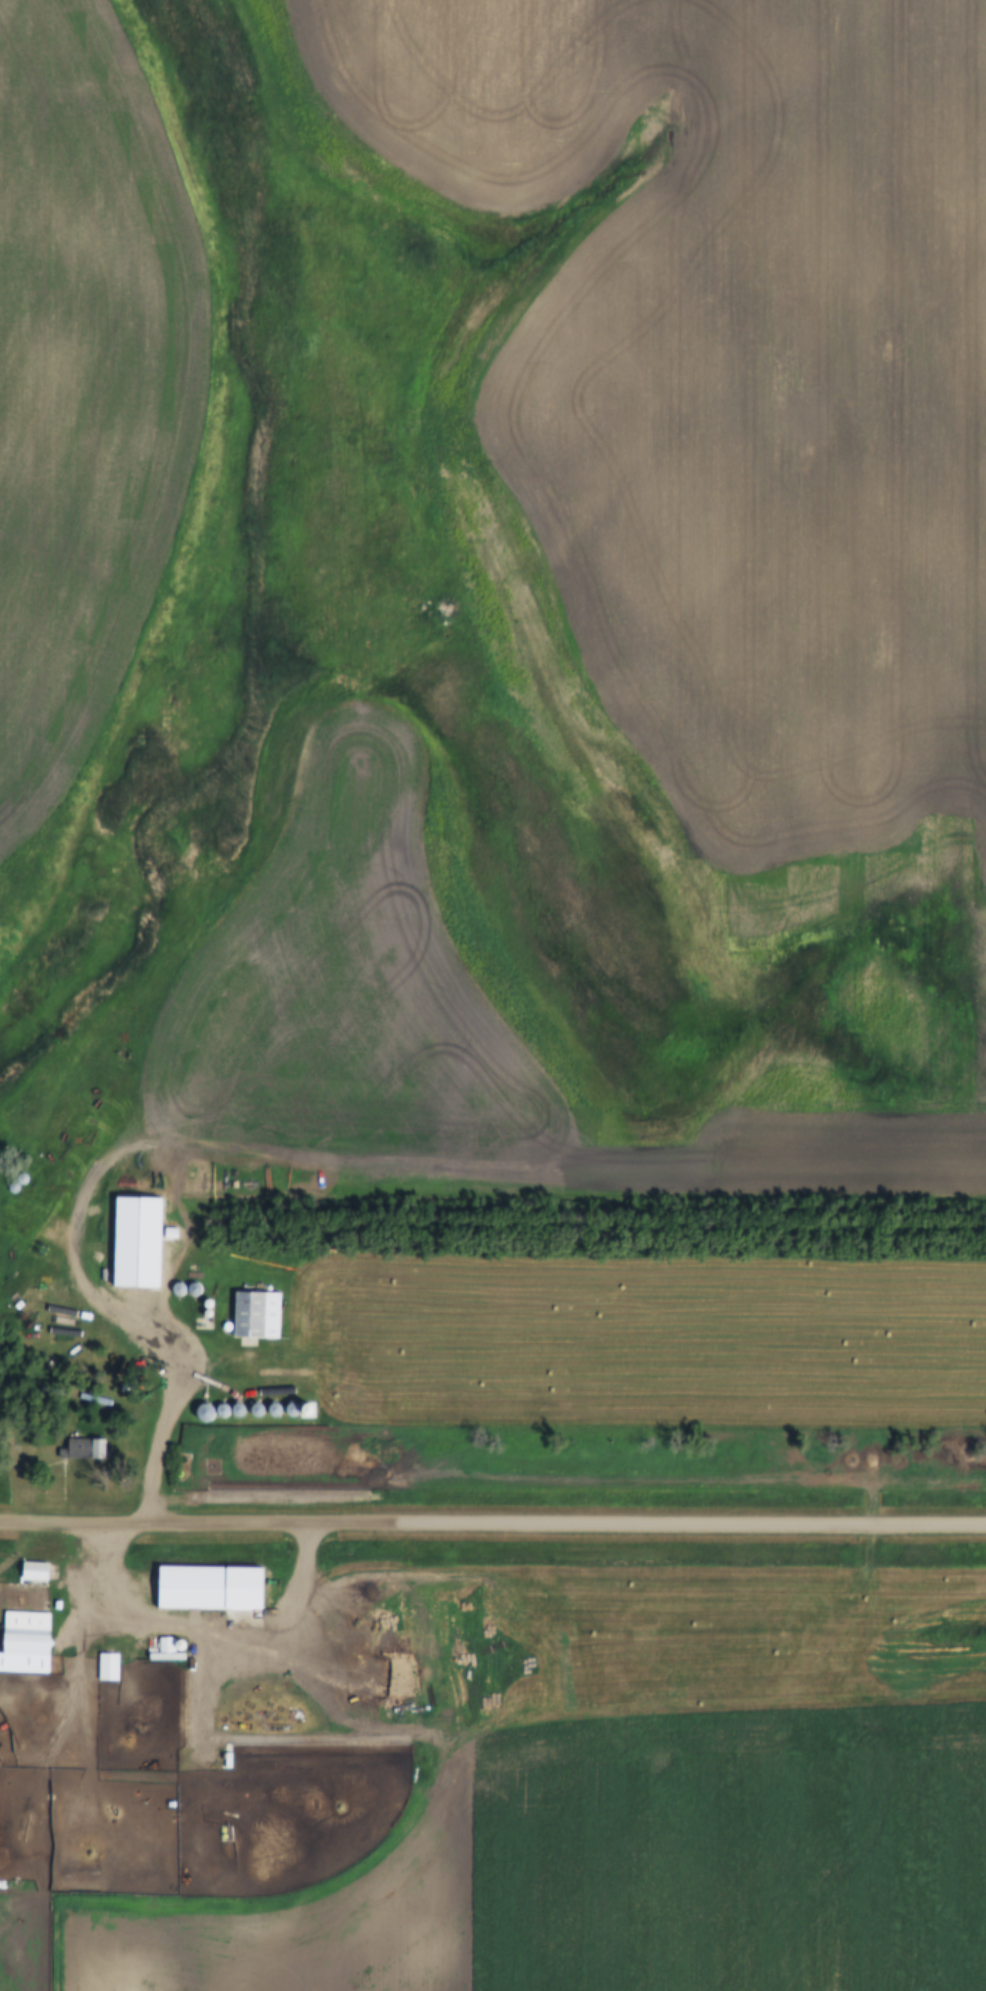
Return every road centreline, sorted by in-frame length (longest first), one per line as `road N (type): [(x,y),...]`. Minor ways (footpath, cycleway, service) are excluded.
road 1 (residential): [(985,1524),(0,1518)]

